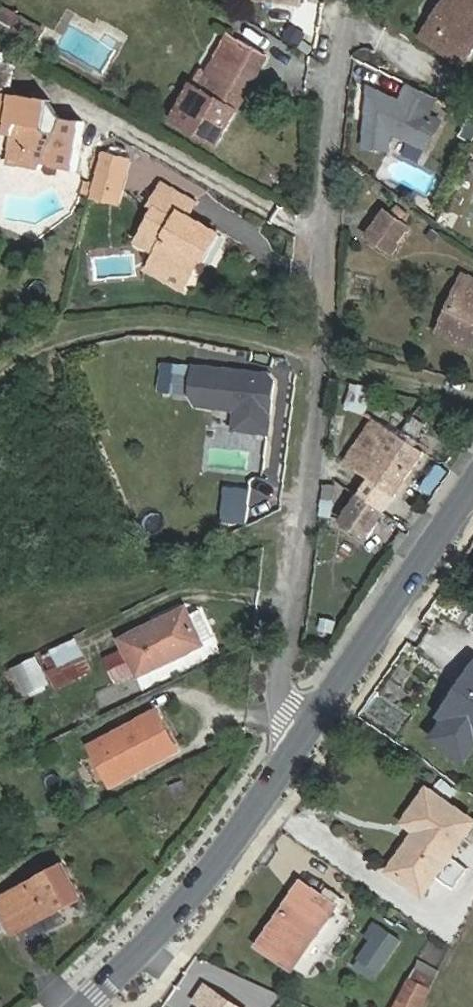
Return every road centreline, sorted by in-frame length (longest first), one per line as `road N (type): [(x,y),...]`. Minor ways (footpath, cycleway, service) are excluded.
road 1 (residential): [(284,756),(281,676),(321,357),(333,87),(346,0)]
road 2 (track): [(0,377),(70,335),(170,324),(472,398)]
road 3 (tertiary): [(284,756),(472,488)]
road 4 (tertiary): [(85,1006),(284,756)]

